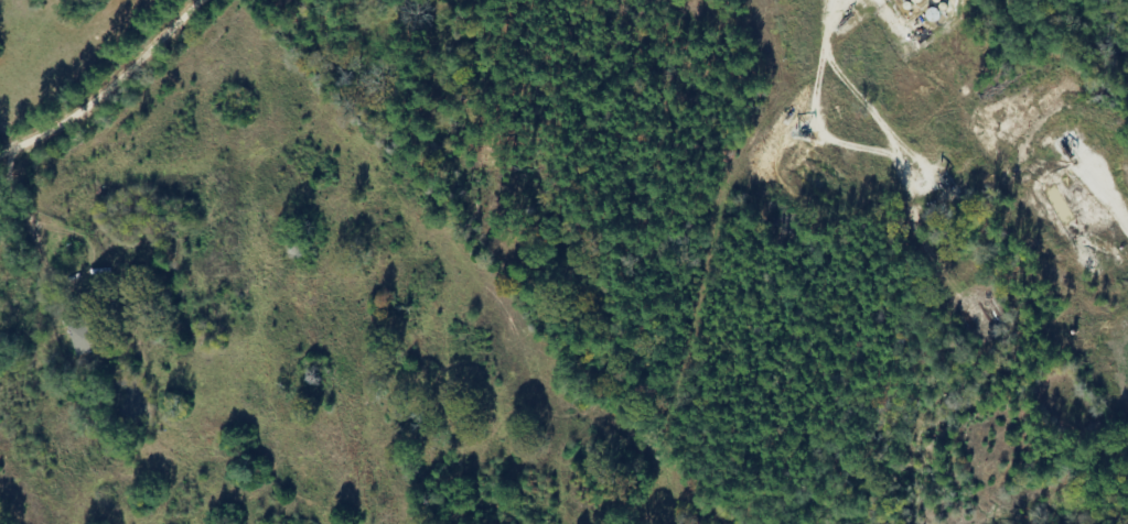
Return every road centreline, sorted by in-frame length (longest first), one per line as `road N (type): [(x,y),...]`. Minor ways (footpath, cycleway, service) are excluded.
road 1 (residential): [(858,0),(860,107),(887,198),(924,273)]
road 2 (residential): [(0,141),(151,57),(213,0)]

